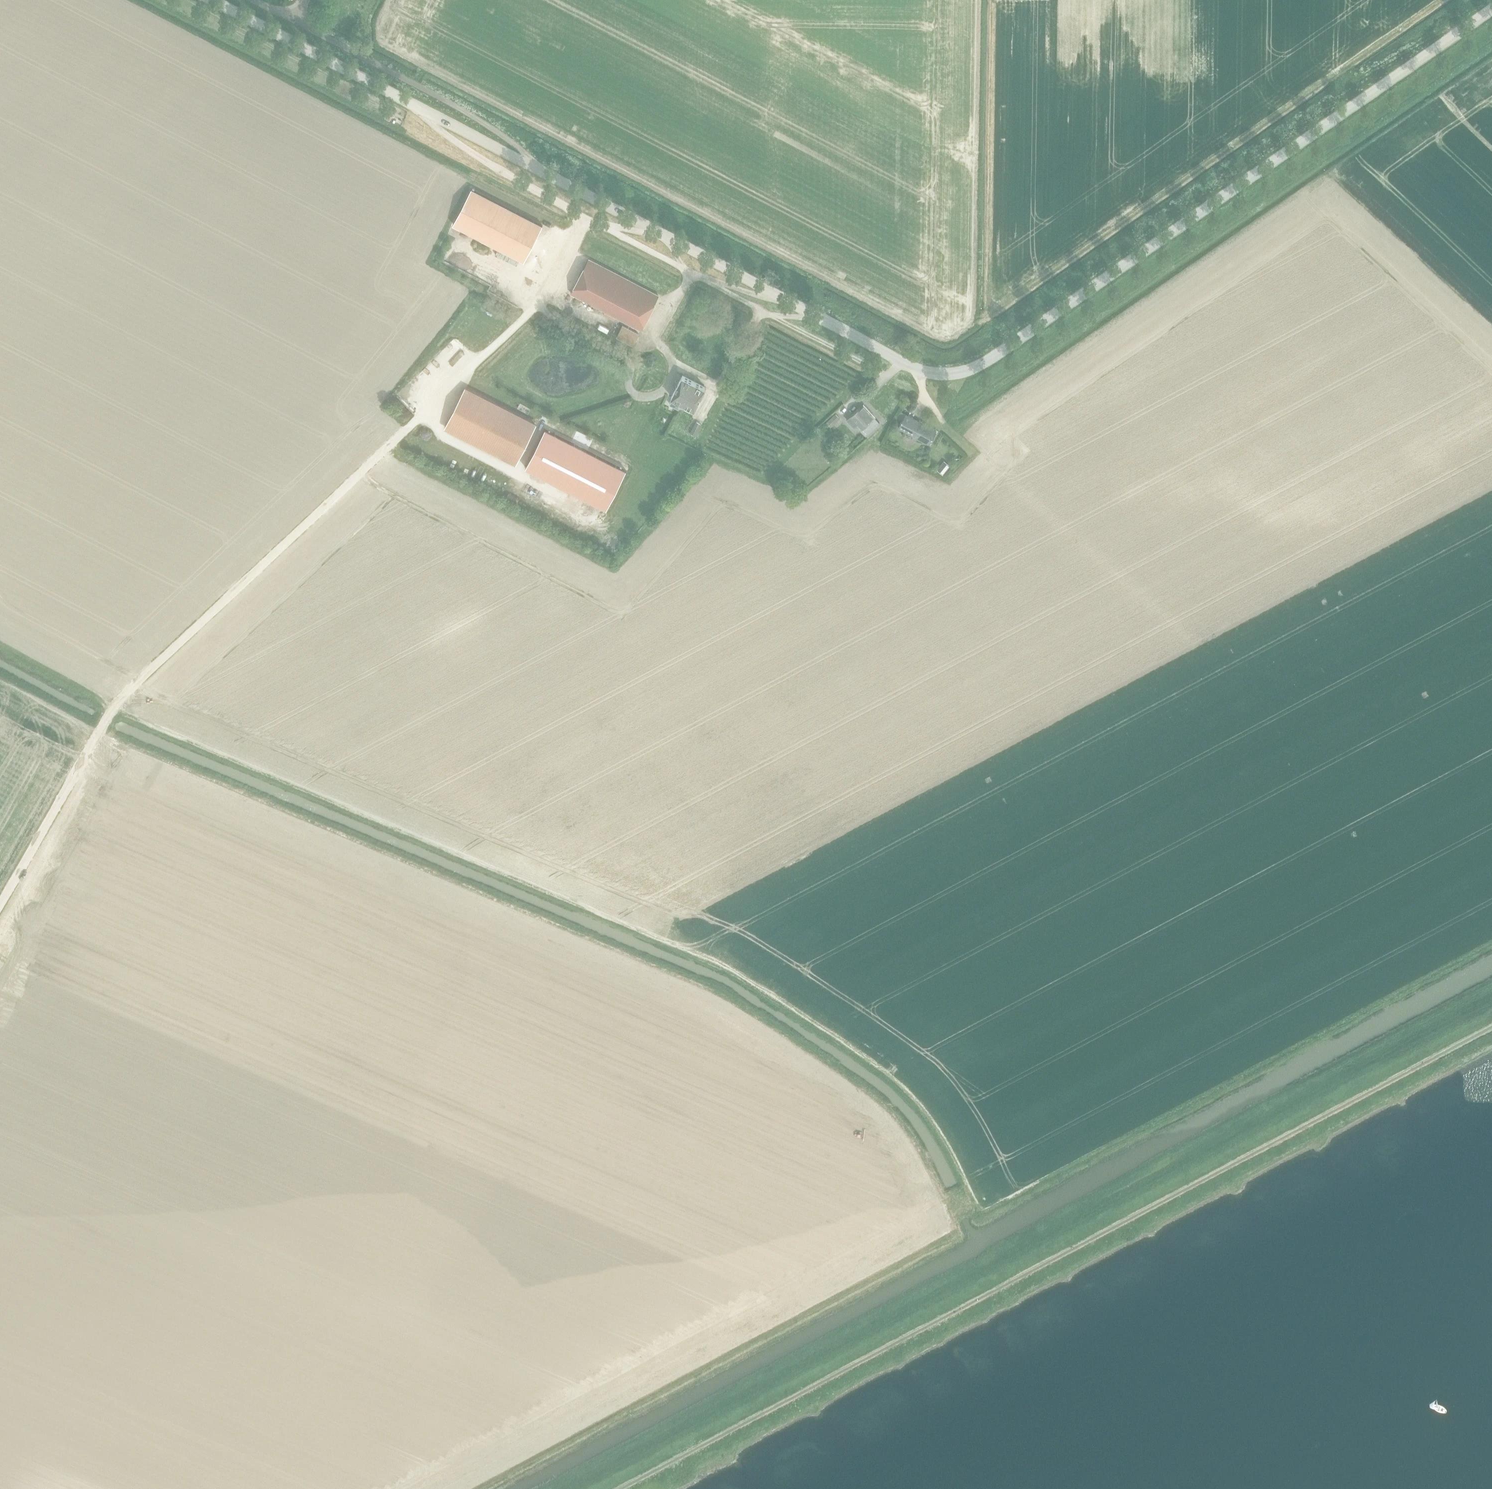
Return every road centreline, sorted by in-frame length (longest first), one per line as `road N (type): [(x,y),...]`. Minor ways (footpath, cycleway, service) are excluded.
road 1 (unclassified): [(1491,9),(976,367),(927,373),(766,289)]
road 2 (track): [(0,904),(111,710),(418,422)]
road 3 (unclassified): [(255,0),(466,110),(534,167)]
road 4 (unclassified): [(432,114),(213,0)]
road 5 (unclassified): [(601,226),(462,146),(432,114)]
road 6 (unclassified): [(654,229),(534,167)]

